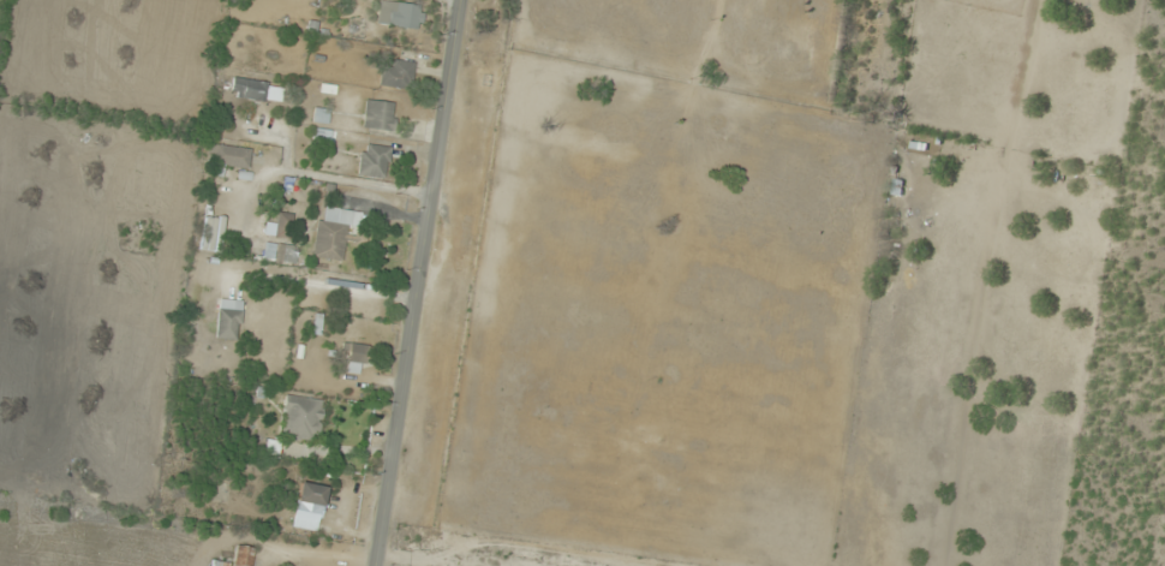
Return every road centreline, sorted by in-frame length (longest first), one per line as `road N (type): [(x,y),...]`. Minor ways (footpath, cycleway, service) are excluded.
road 1 (tertiary): [(373,565),(461,0)]

